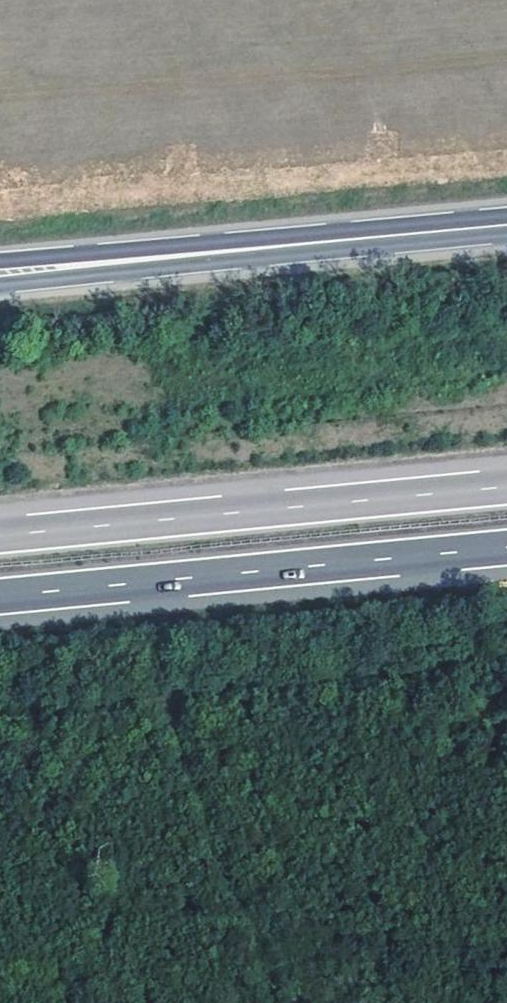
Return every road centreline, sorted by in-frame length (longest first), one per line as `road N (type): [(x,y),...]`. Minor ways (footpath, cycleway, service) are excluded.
road 1 (motorway): [(0,596),(506,547)]
road 2 (motorway): [(506,487),(0,535)]
road 3 (secondary): [(506,228),(0,275)]

